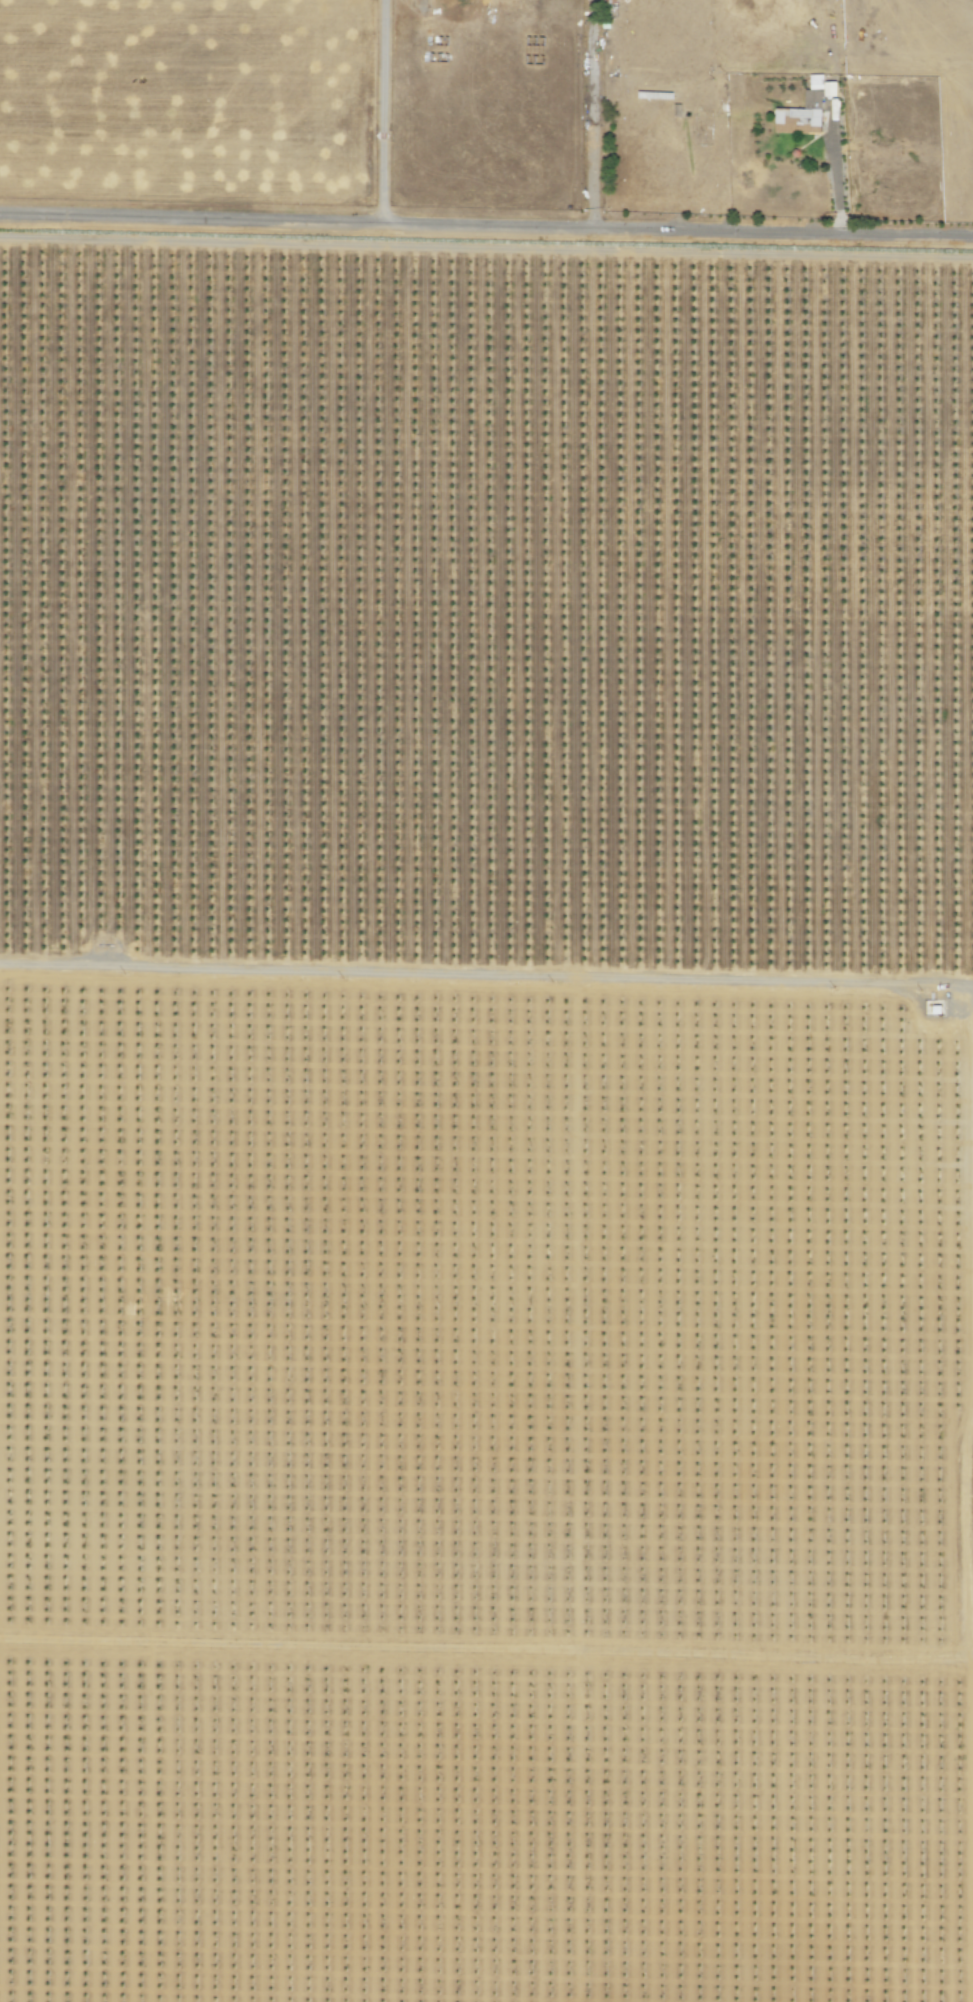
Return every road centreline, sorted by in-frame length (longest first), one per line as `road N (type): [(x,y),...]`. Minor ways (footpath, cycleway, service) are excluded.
road 1 (residential): [(0,214),(972,233)]

